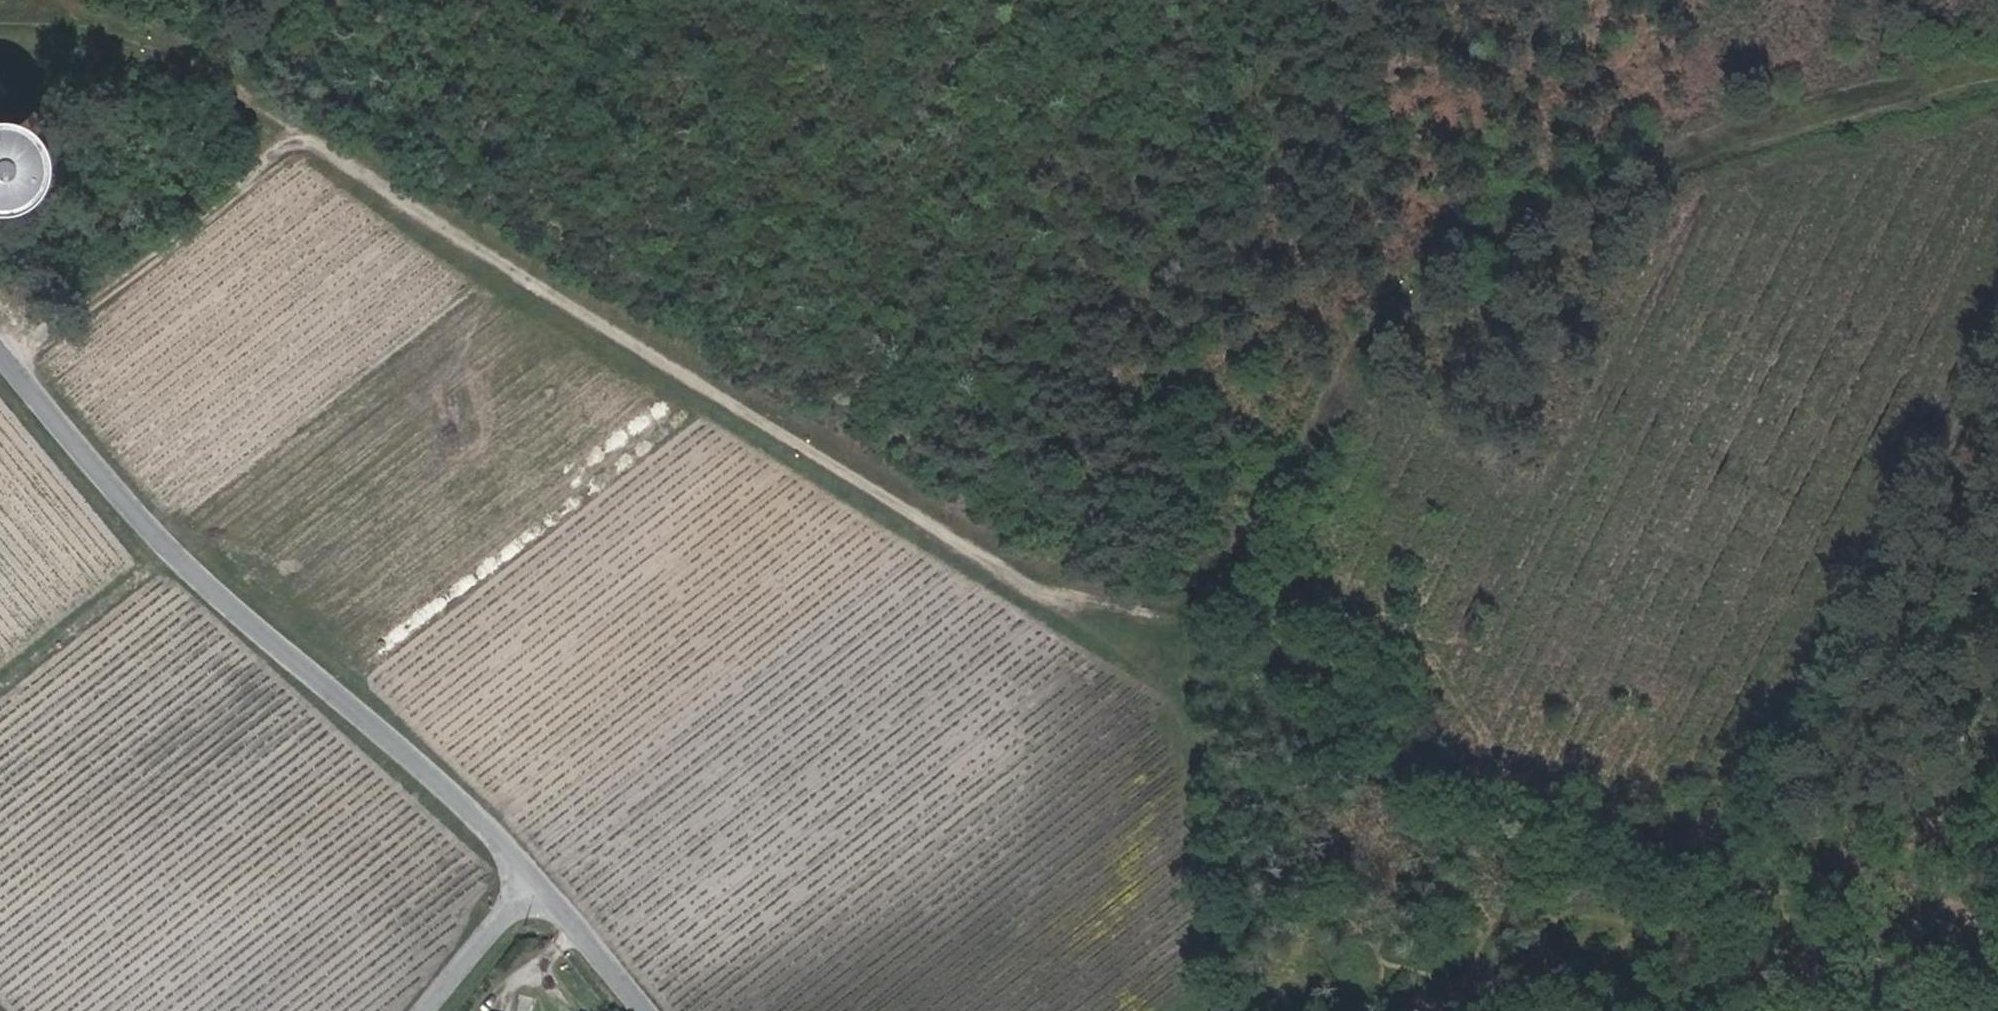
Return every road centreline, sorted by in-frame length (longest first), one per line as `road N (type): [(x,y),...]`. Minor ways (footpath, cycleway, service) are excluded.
road 1 (unclassified): [(546,888),(183,547),(0,332)]
road 2 (unclassified): [(647,1010),(546,888)]
road 3 (unclassified): [(447,1010),(546,888)]

